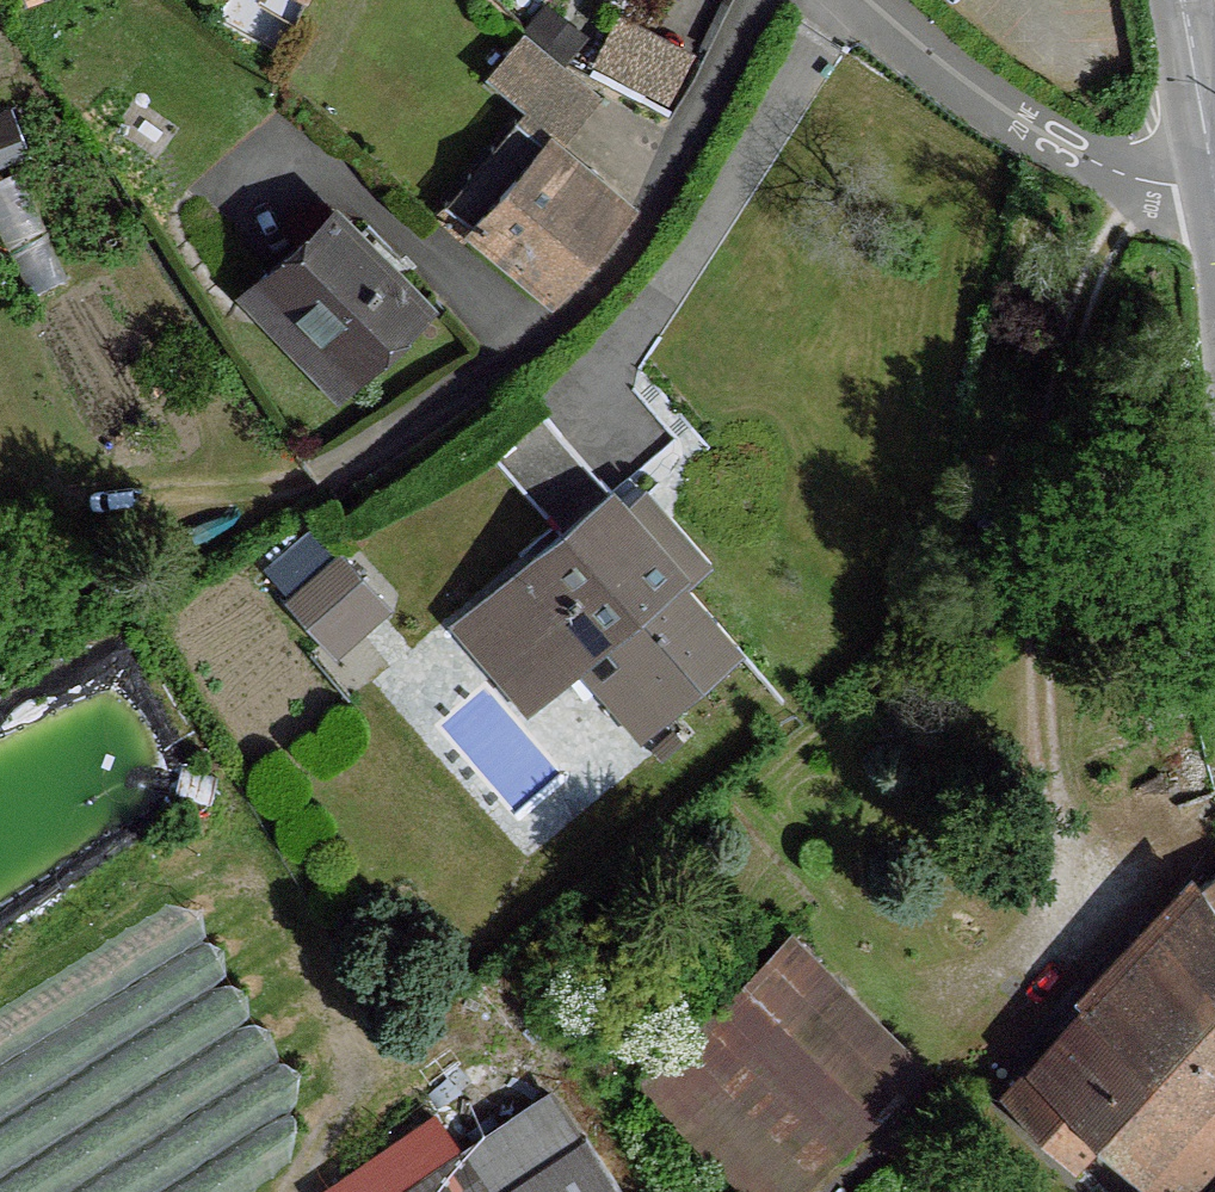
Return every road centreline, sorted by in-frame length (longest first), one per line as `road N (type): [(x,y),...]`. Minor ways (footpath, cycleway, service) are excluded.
road 1 (residential): [(1214,204),(1060,141),(971,88),(863,0)]
road 2 (tertiary): [(1187,0),(1214,175)]

